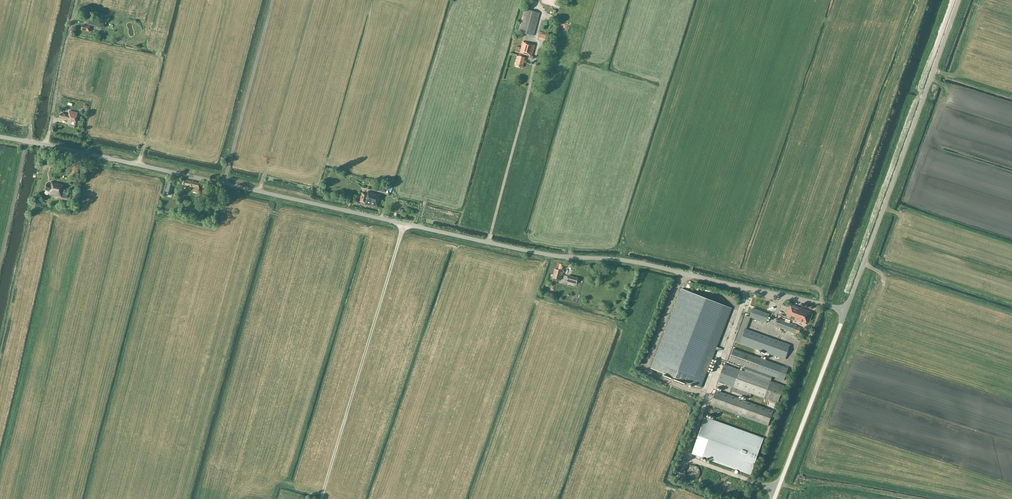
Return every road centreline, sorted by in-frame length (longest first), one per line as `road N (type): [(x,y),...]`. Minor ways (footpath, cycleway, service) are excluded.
road 1 (unclassified): [(846,311),(0,137)]
road 2 (unclassified): [(846,311),(959,0)]
road 3 (track): [(51,146),(0,356)]
road 4 (unclassified): [(775,498),(846,311)]
road 5 (track): [(77,0),(46,144)]

